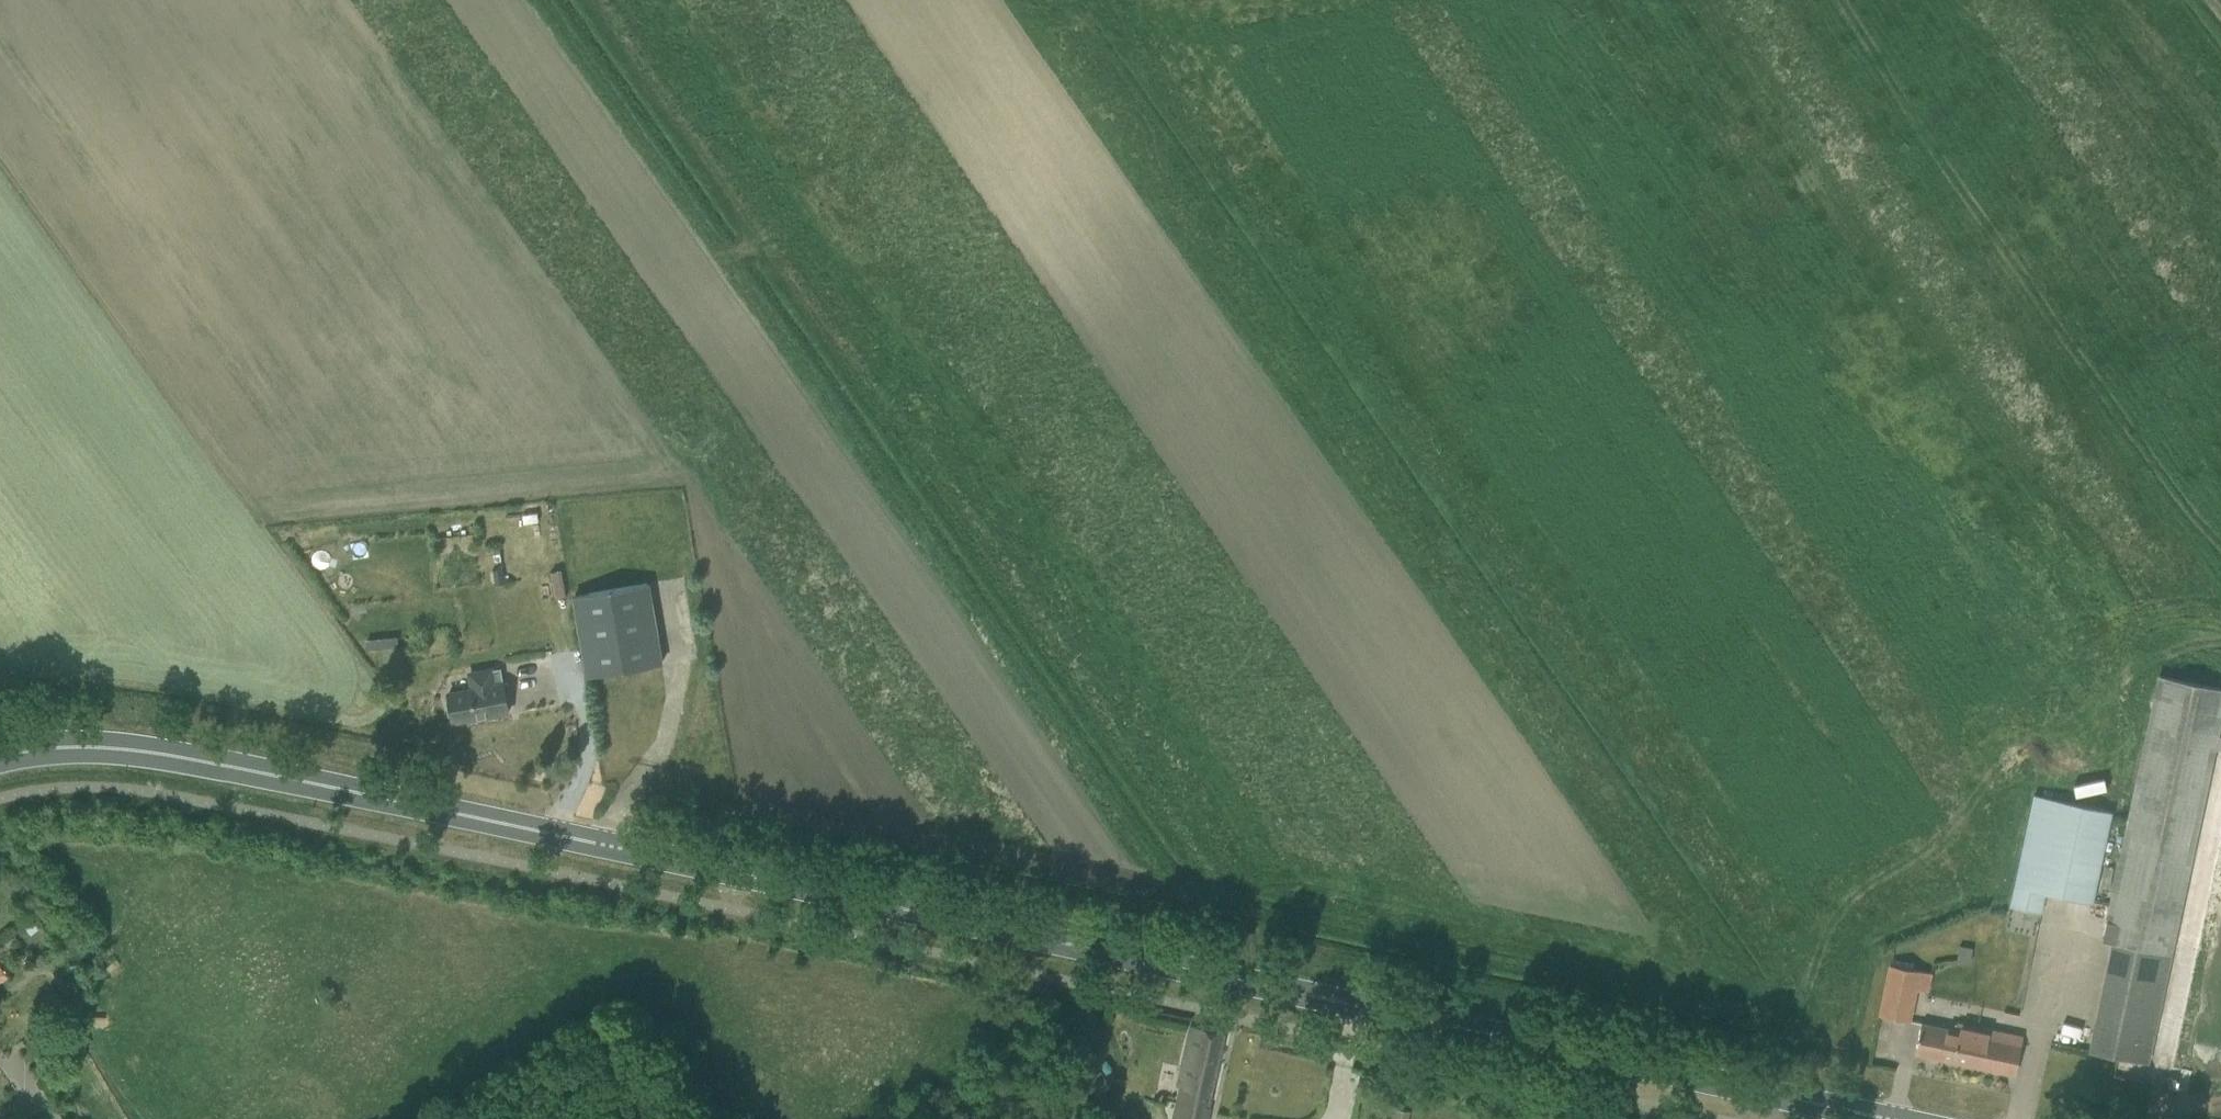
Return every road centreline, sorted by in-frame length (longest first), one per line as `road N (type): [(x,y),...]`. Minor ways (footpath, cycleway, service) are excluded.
road 1 (tertiary): [(1895,1118),(284,779),(142,752),(59,748),(0,756)]

